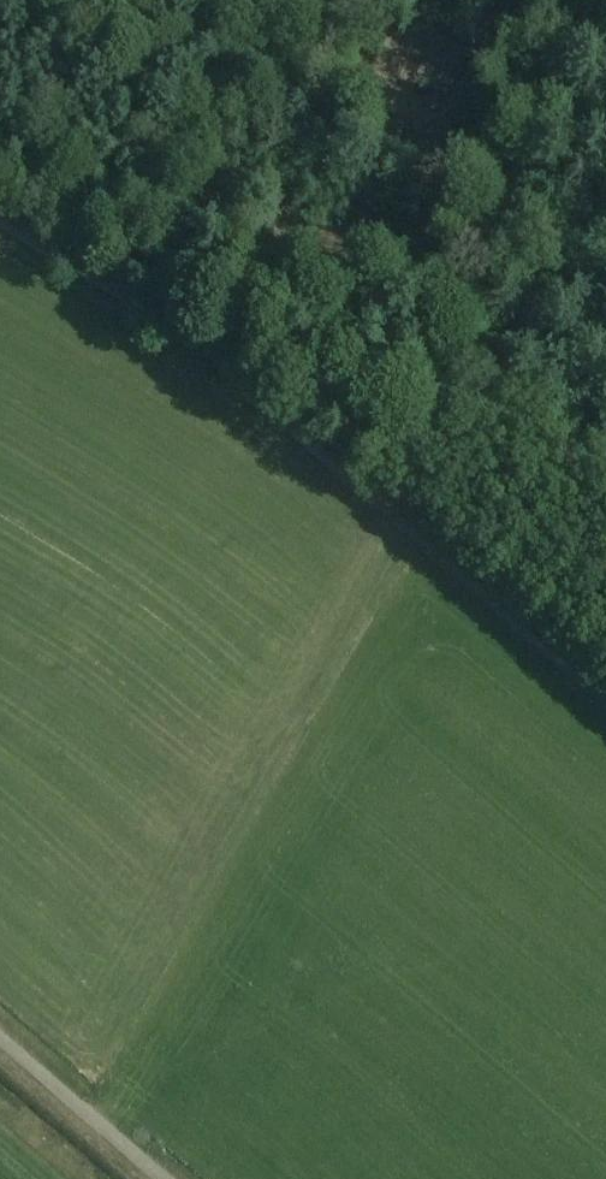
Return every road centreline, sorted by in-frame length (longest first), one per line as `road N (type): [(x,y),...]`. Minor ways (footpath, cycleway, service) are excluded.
road 1 (track): [(426,460),(398,516),(182,336),(0,230)]
road 2 (track): [(594,0),(507,279),(464,372)]
road 3 (track): [(605,693),(398,516)]
road 4 (unclassified): [(0,1039),(162,1178)]

